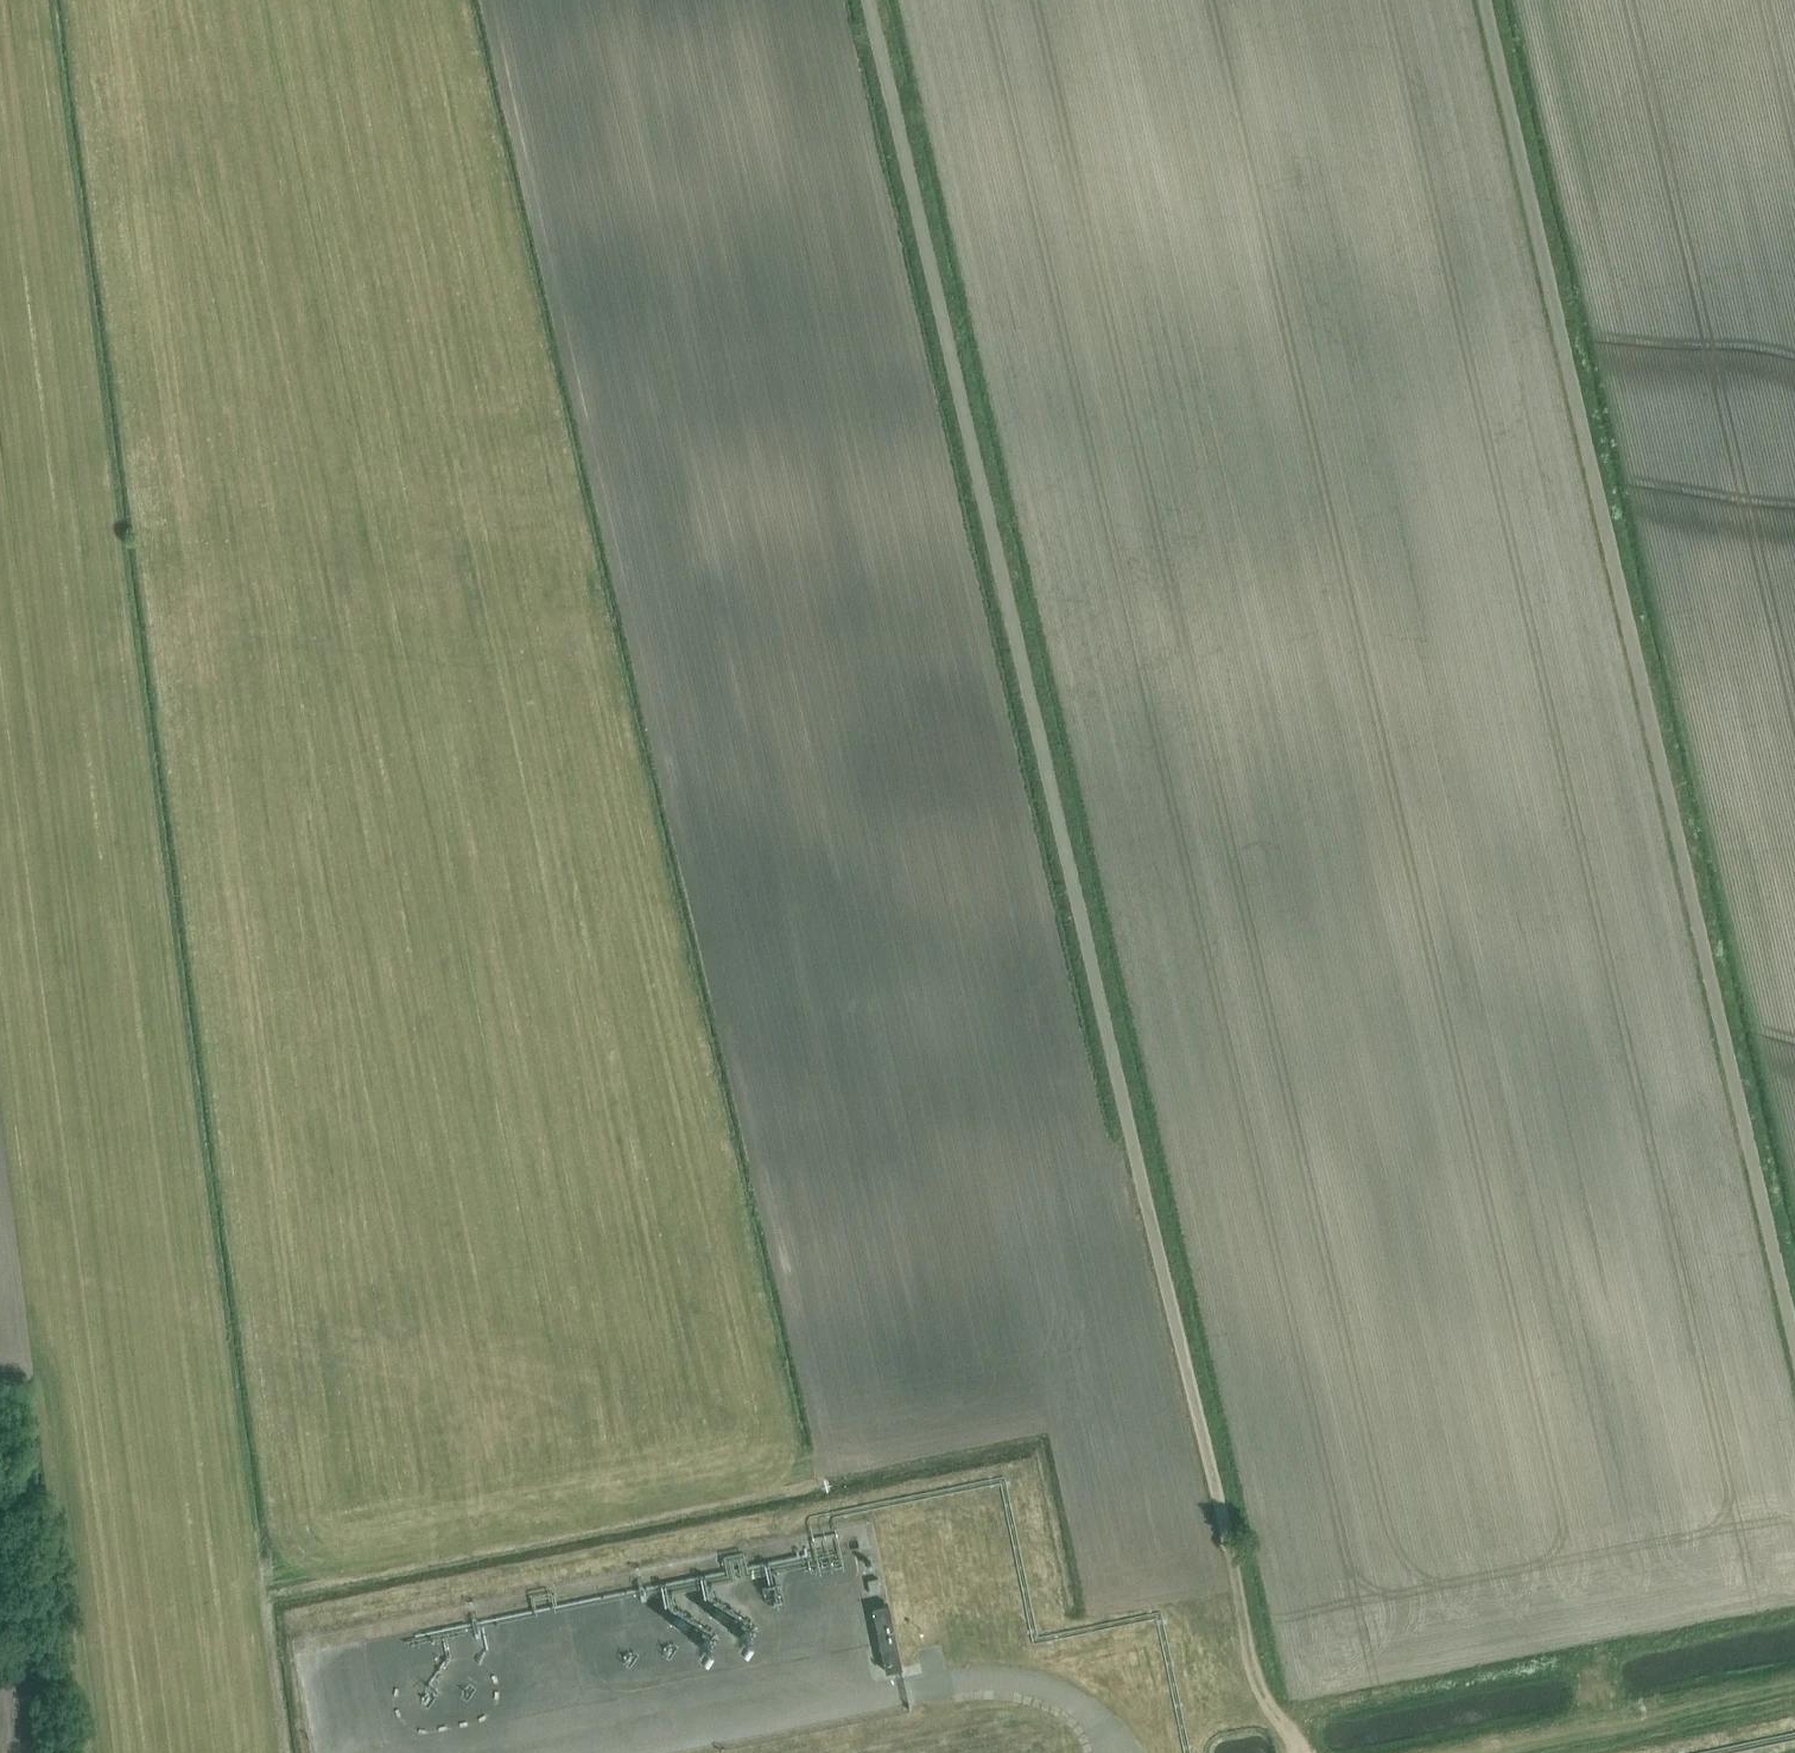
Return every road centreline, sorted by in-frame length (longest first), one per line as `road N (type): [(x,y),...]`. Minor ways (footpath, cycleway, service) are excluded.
road 1 (unclassified): [(867,0),(1229,1540)]
road 2 (unclassified): [(1794,1337),(1488,0)]
road 3 (track): [(1521,1752),(1794,1701)]
road 4 (track): [(1298,1752),(1261,1690),(1229,1540)]

